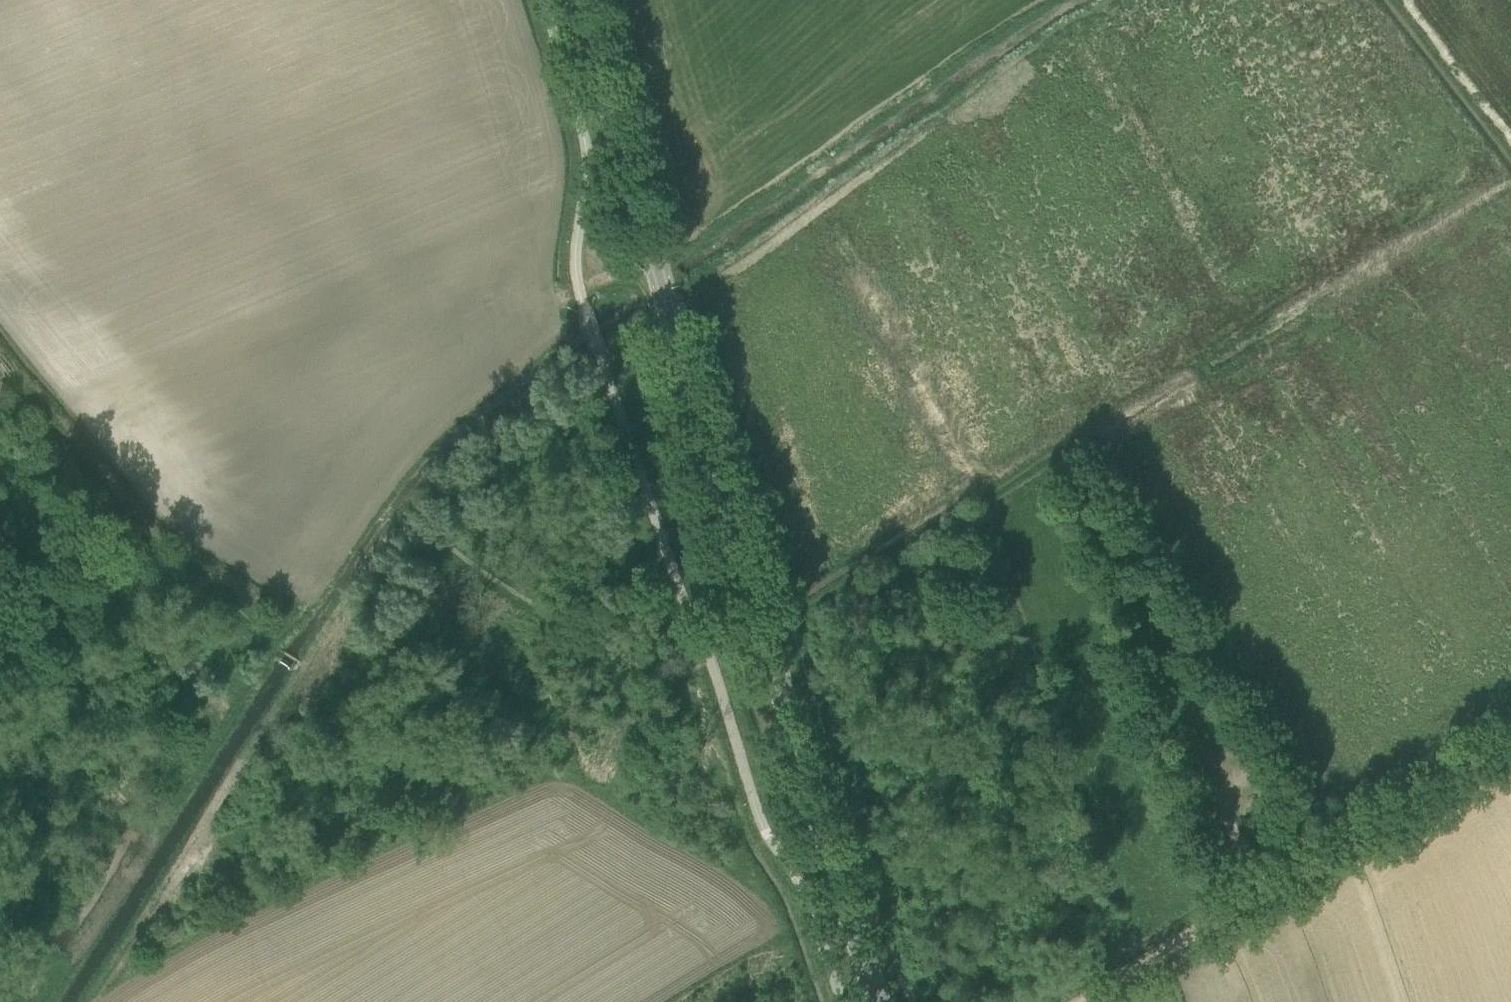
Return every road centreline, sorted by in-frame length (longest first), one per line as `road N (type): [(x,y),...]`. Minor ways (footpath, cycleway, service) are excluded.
road 1 (unclassified): [(876,1001),(578,0)]
road 2 (track): [(1510,738),(1084,1001)]

